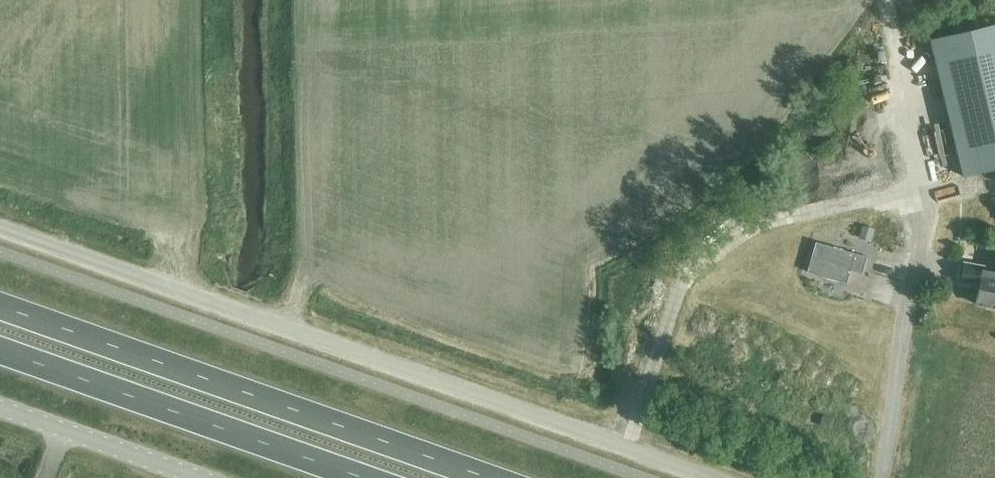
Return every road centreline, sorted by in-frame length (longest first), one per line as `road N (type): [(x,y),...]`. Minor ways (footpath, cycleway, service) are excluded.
road 1 (unclassified): [(710,477),(0,226)]
road 2 (trunk): [(478,477),(0,307)]
road 3 (residential): [(878,477),(896,388),(922,148),(889,8)]
road 4 (trunk): [(0,351),(361,477)]
road 5 (unclassified): [(0,408),(199,477)]

